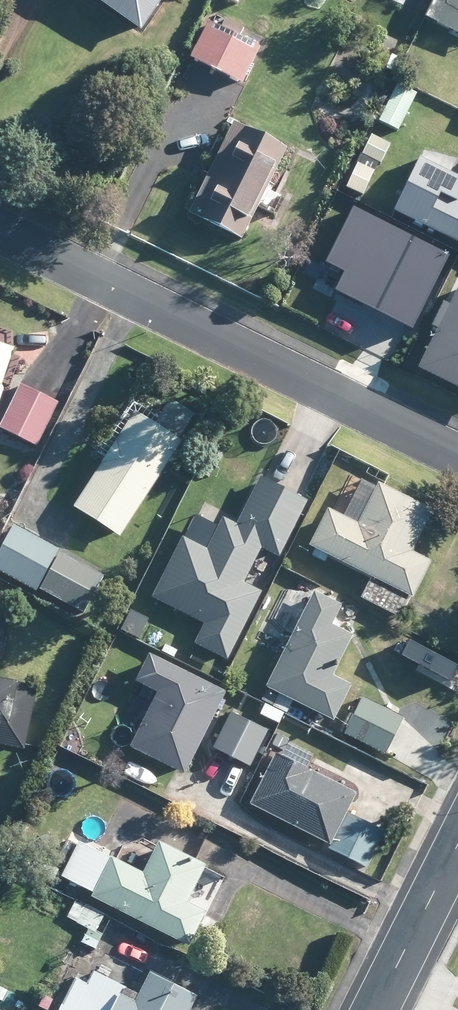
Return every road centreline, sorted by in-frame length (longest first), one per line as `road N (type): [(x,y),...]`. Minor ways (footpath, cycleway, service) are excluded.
road 1 (residential): [(0,232),(457,456)]
road 2 (tertiary): [(377,1009),(457,849)]

